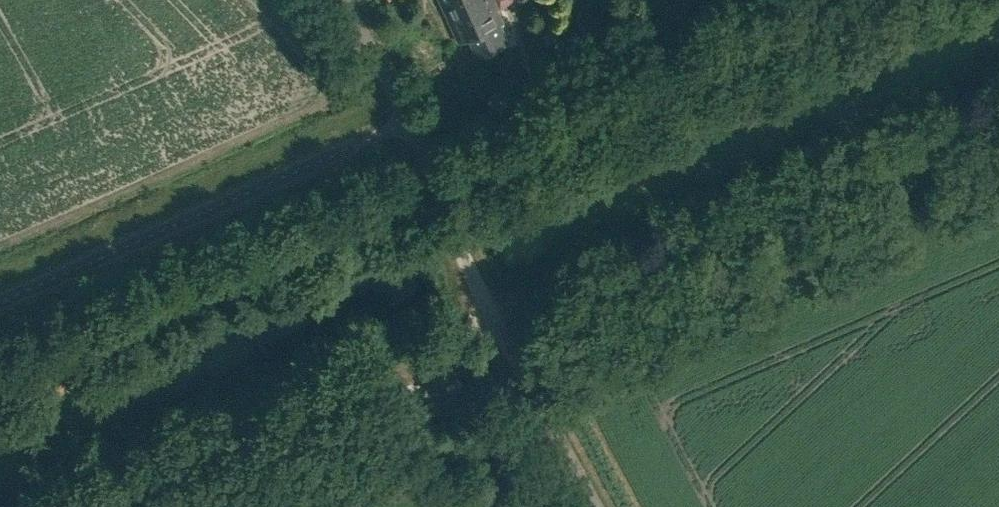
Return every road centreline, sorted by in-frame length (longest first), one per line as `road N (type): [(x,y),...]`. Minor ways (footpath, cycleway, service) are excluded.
road 1 (track): [(998,103),(142,470)]
road 2 (unclassified): [(431,183),(846,0)]
road 3 (unclassified): [(26,361),(431,183)]
road 4 (unclassified): [(594,506),(431,183)]
road 5 (unclassified): [(431,183),(346,0)]

